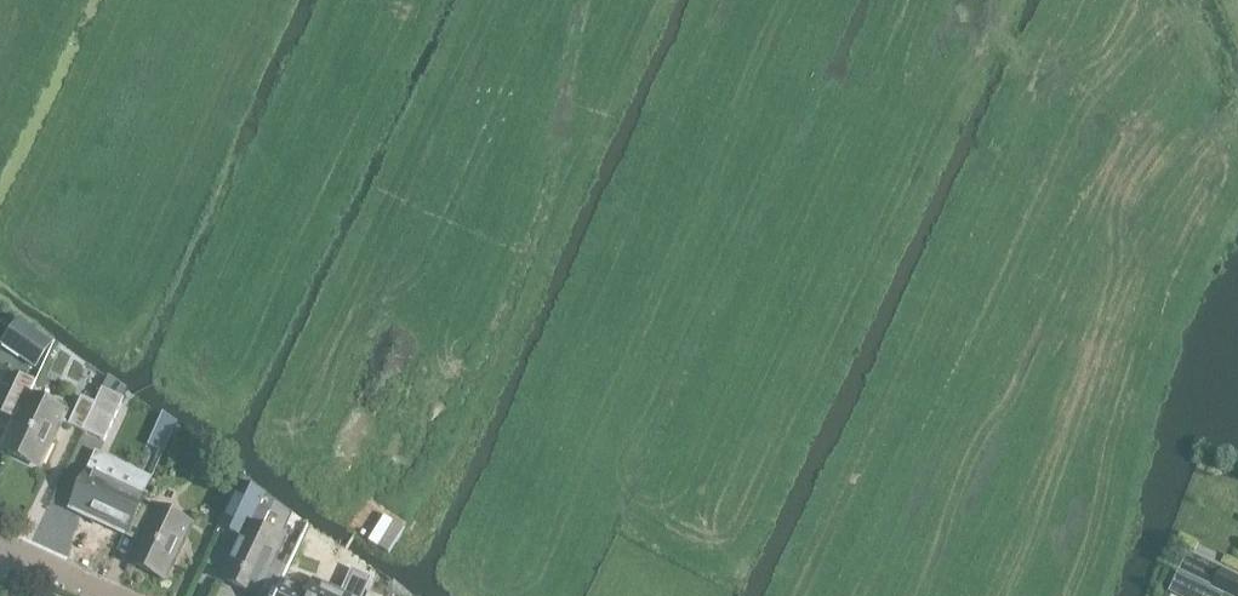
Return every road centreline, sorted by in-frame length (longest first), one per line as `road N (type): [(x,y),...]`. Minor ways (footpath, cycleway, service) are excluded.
road 1 (residential): [(123,595),(0,536)]

